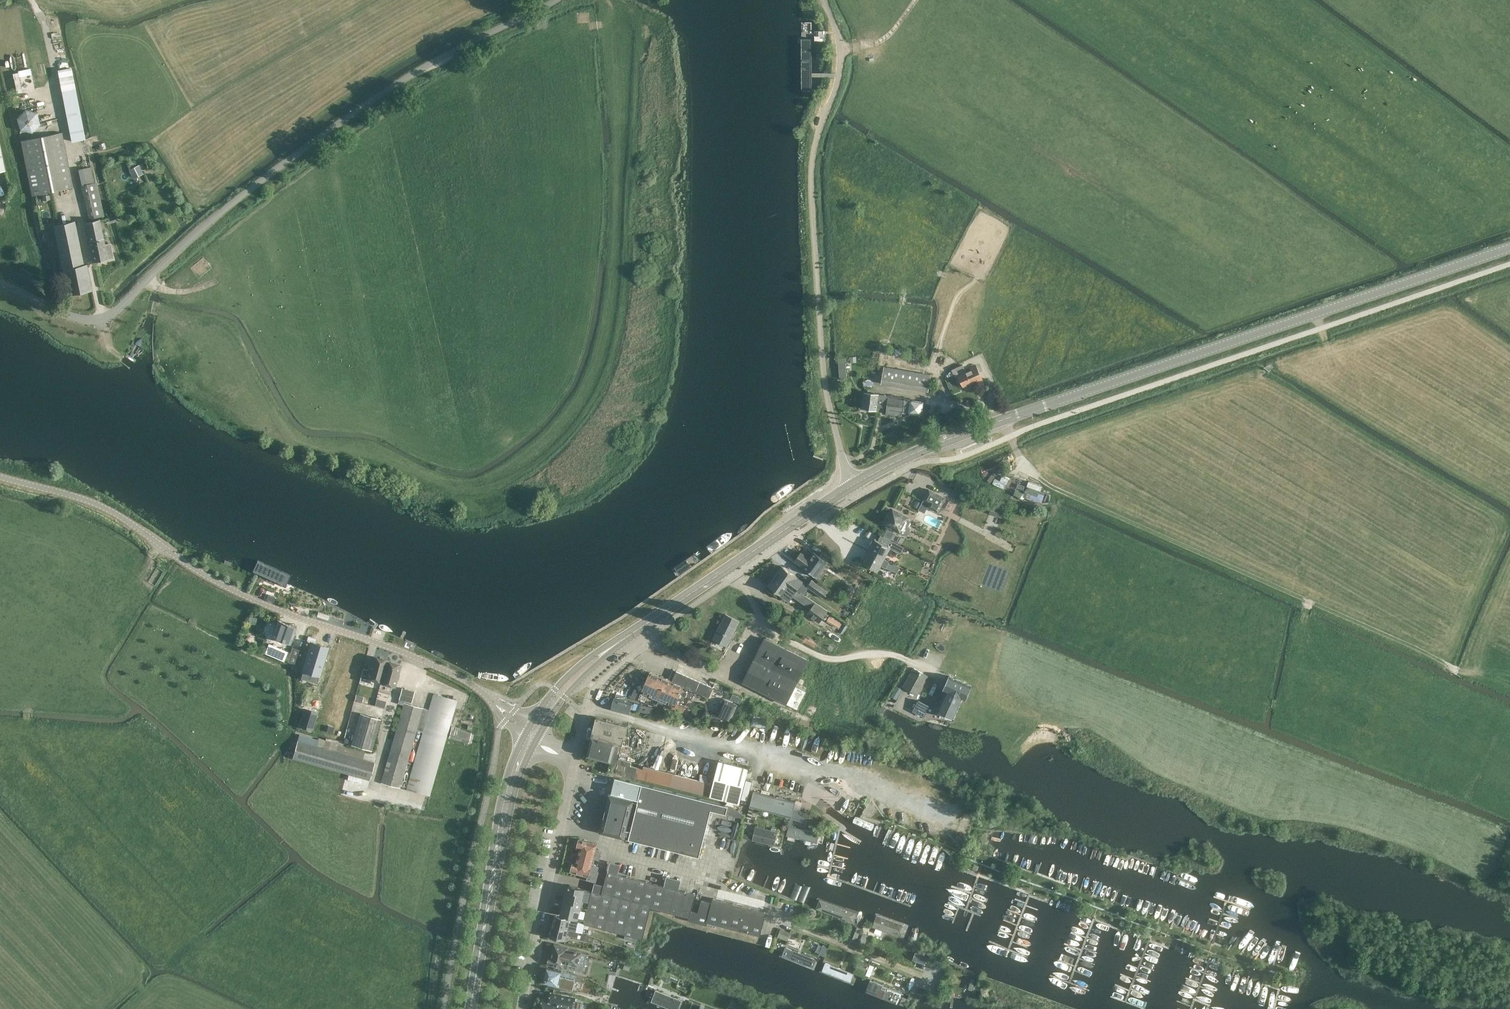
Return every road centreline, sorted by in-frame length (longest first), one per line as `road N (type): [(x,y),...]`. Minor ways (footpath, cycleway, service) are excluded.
road 1 (track): [(620,235),(608,351),(556,442),(492,487),(449,490),(368,452),(291,438),(221,325),(129,299)]
road 2 (secondary): [(853,484),(1034,409),(1509,248)]
road 3 (unclassified): [(0,283),(75,317),(112,313),(226,208),(318,138),(422,69),(557,0)]
road 4 (unclassified): [(0,475),(117,513),(222,583),(405,650),(484,692),(510,716)]
road 5 (unclassified): [(853,484),(826,383),(812,193),(815,146),(843,47),(825,0)]
road 6 (track): [(1309,602),(1054,487),(1027,469),(1004,420)]
road 7 (track): [(102,318),(44,18),(31,0)]
road 8 (secondary): [(472,1008),(505,813),(532,735)]
road 9 (secondary): [(532,735),(593,659),(732,568)]
road 10 (unclassified): [(525,1008),(575,760)]
road 11 (track): [(620,235),(632,30),(610,0)]
road 12 (unclassified): [(910,660),(814,653),(772,626),(732,568)]
road 13 (track): [(1461,672),(1309,602)]
road 14 (secondary): [(732,568),(853,484)]

